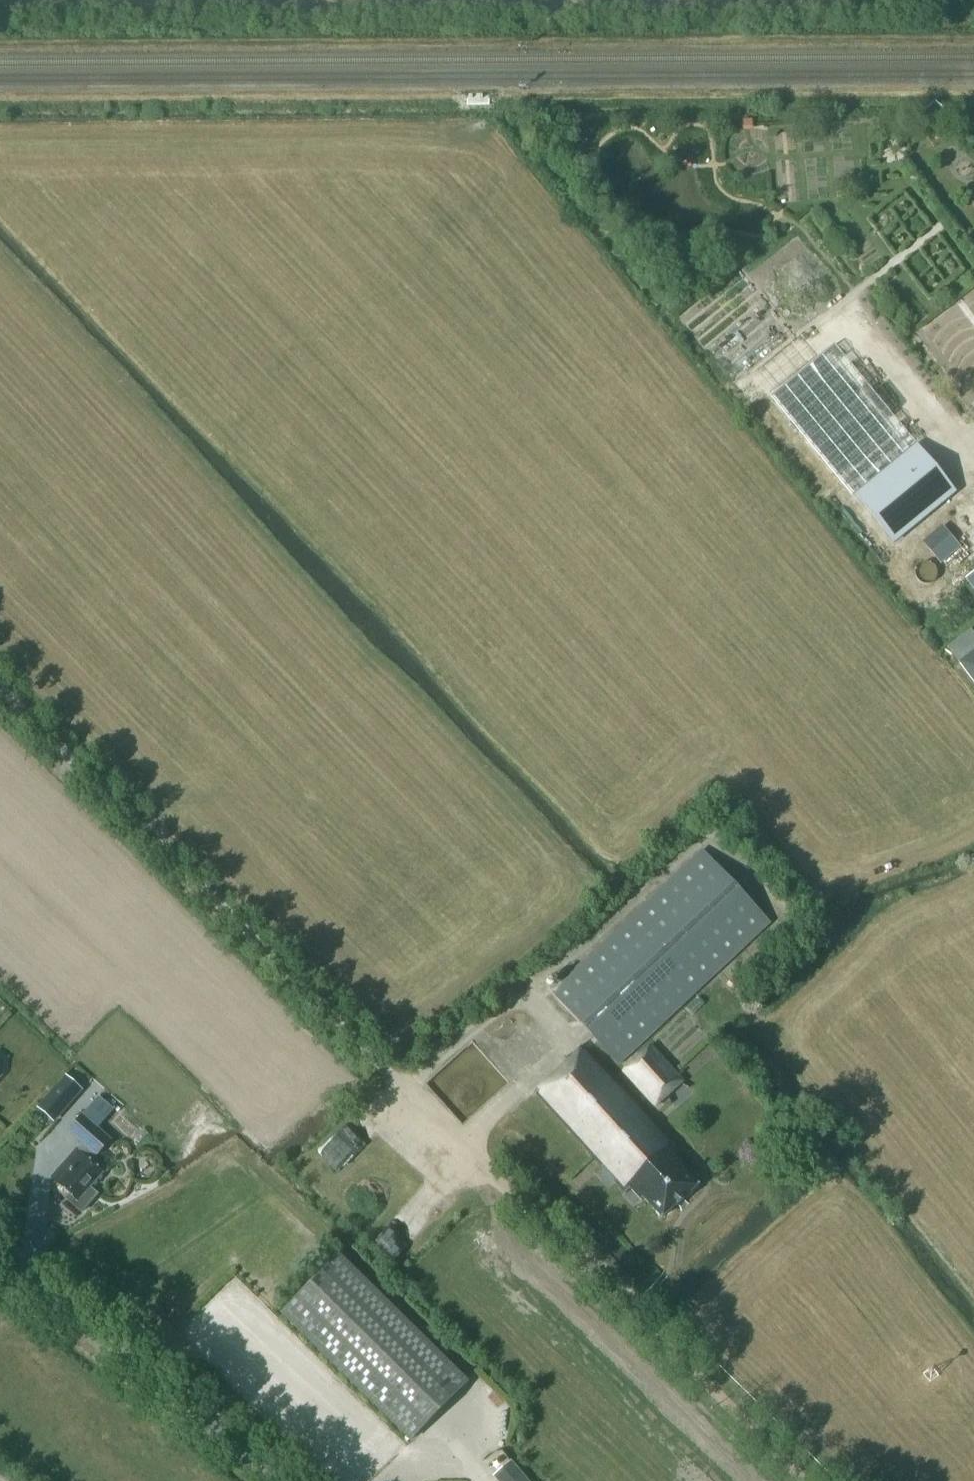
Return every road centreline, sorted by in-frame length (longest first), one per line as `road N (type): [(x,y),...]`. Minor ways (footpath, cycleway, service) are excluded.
road 1 (unclassified): [(288,1480),(0,1259)]

